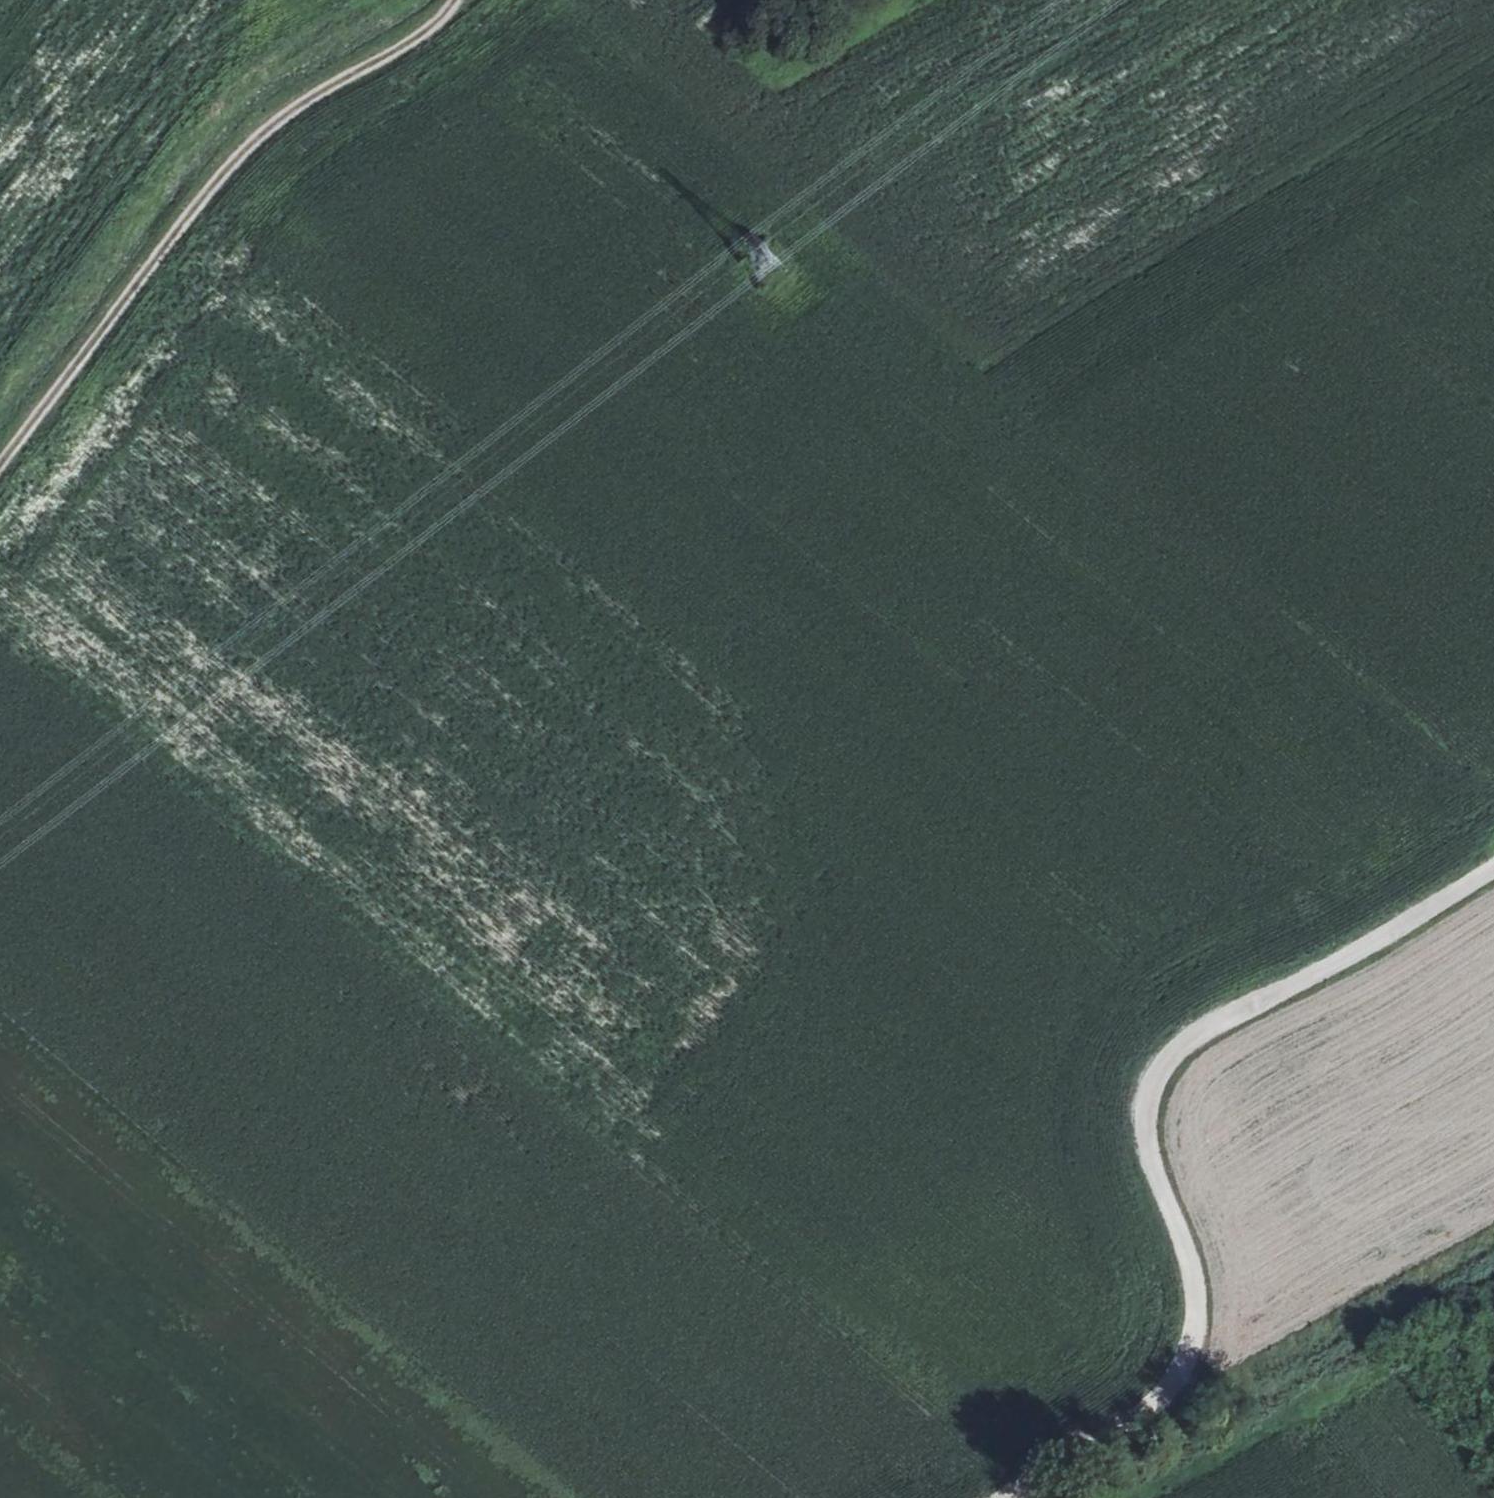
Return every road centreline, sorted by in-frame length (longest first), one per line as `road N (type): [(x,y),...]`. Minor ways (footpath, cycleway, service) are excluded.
road 1 (track): [(1023,1497),(1152,1433),(1187,1382),(1130,1095),(1156,1067),(1493,862)]
road 2 (track): [(0,458),(233,153),(294,106),(399,46),(448,0)]

